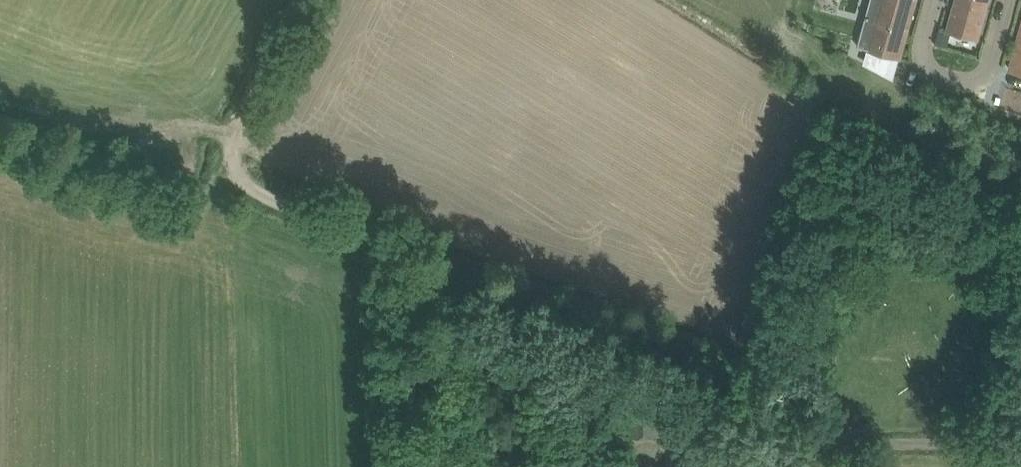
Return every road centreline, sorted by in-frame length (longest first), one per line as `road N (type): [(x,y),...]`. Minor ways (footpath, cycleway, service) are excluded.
road 1 (track): [(415,466),(413,285),(403,256),(373,232),(264,196),(235,168),(235,142),(307,0)]
road 2 (unclassified): [(678,466),(821,443),(1020,445)]
road 3 (residential): [(933,0),(921,54),(928,75),(962,88),(983,83),(994,66),(1012,0)]

